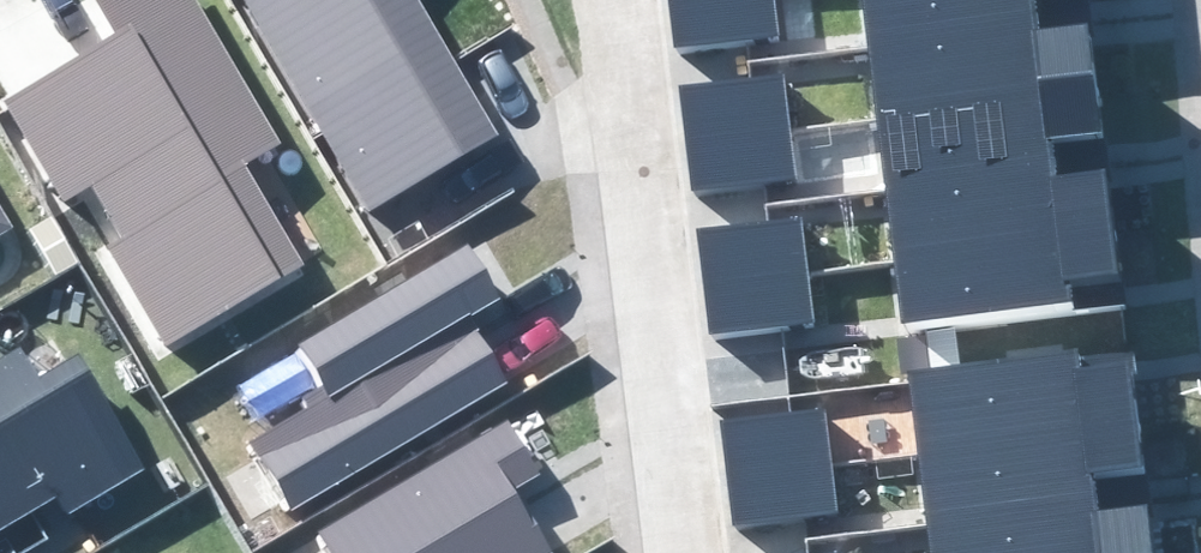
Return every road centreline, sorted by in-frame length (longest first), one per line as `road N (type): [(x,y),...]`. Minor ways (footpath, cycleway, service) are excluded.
road 1 (residential): [(612,0),(684,552)]

